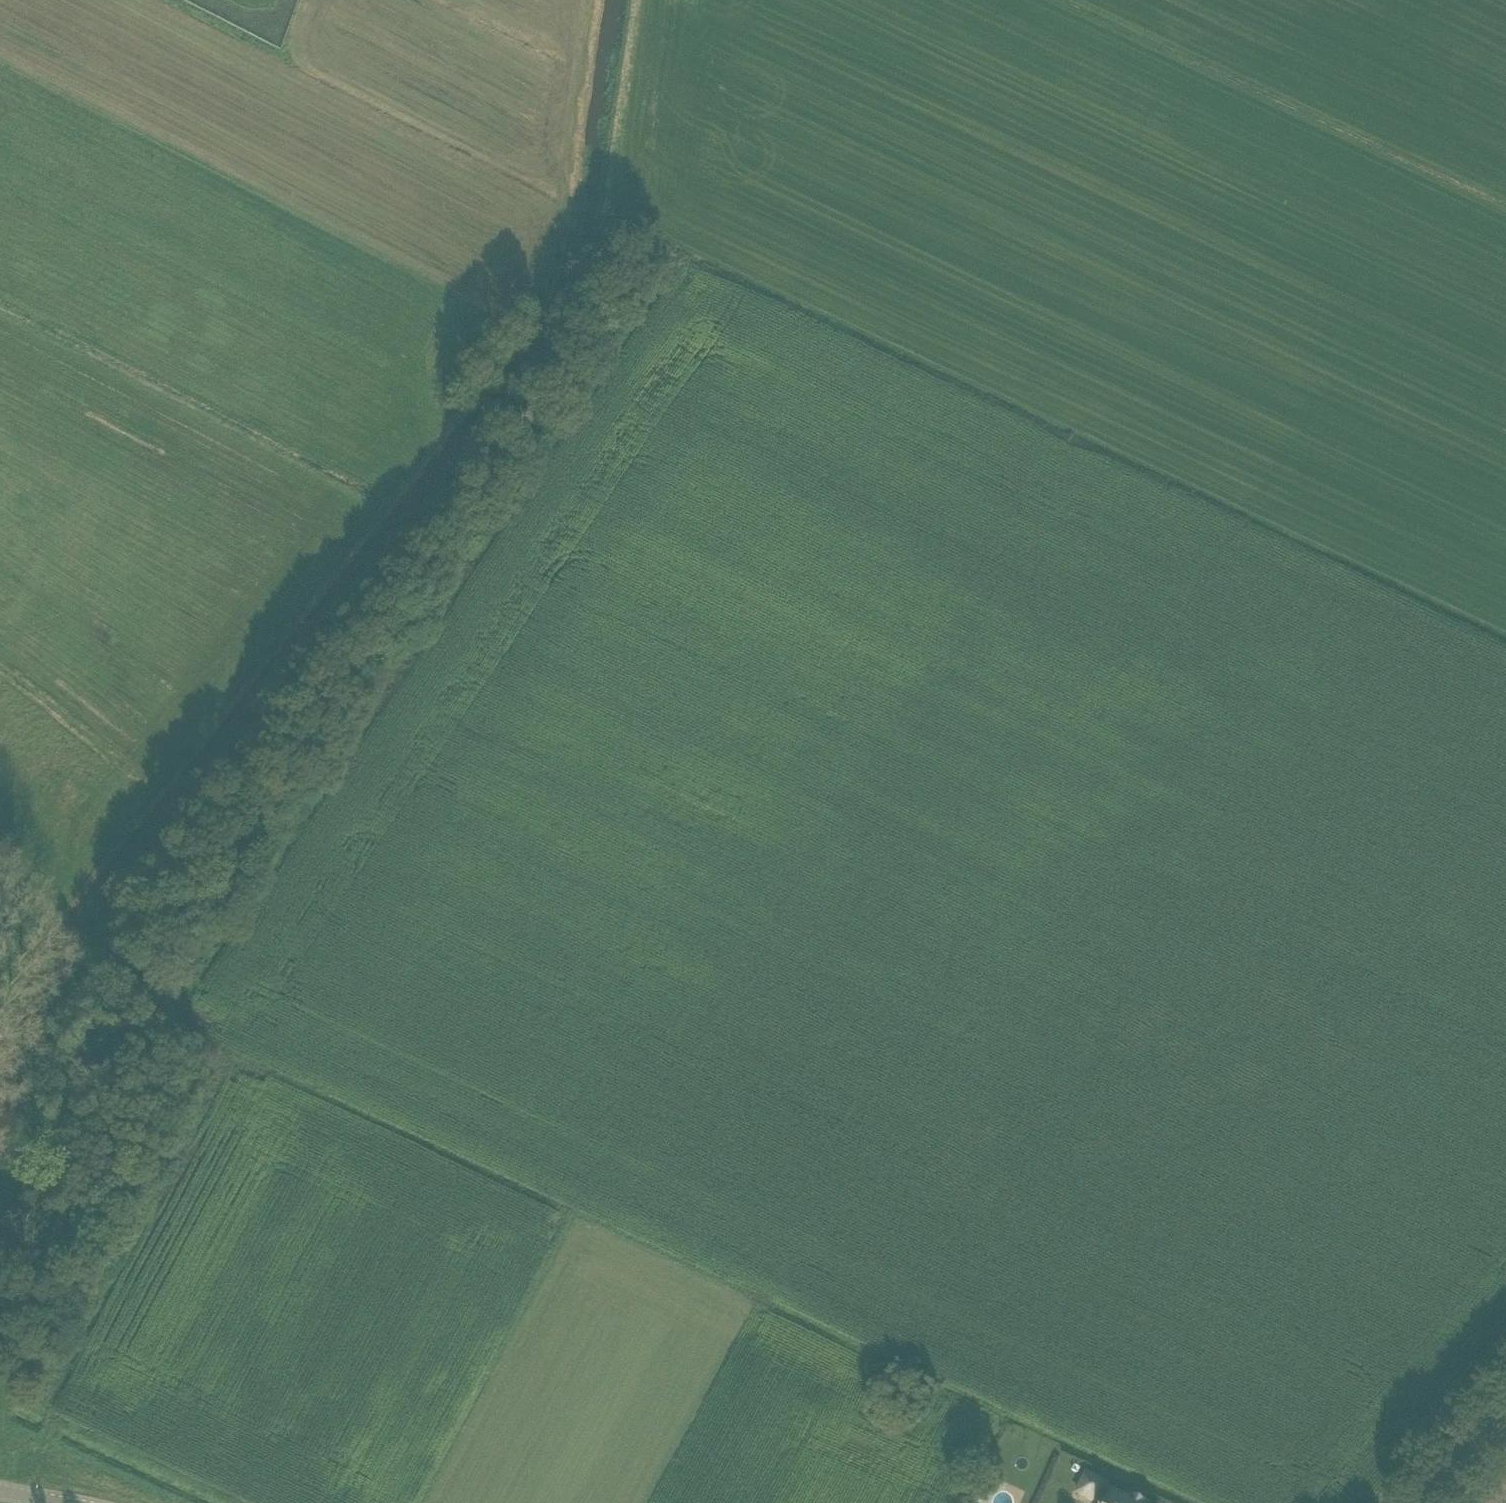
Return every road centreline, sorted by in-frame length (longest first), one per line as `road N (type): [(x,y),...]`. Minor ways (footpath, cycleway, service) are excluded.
road 1 (track): [(58,913),(28,966),(0,1066)]
road 2 (tertiary): [(1425,1502),(1505,1410)]

